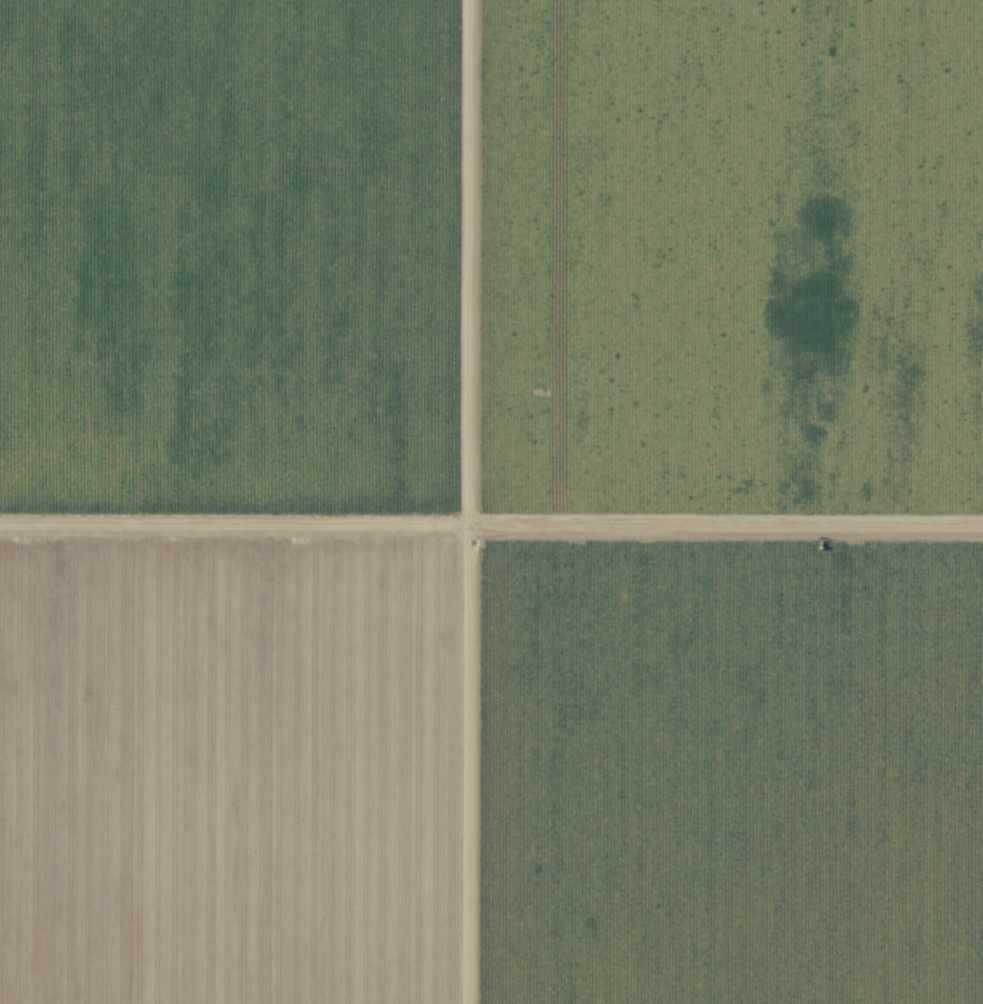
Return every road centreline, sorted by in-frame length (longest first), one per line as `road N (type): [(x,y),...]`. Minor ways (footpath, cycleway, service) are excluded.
road 1 (track): [(469,0),(467,1003)]

